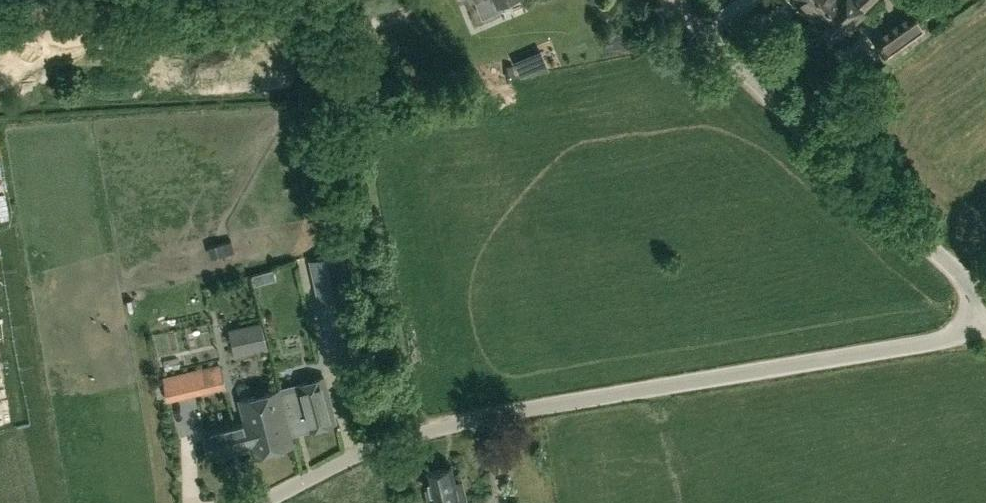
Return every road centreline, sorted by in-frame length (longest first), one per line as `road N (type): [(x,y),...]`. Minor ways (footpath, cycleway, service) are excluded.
road 1 (unclassified): [(260,502),(351,454),(471,417),(985,331)]
road 2 (unclassified): [(985,297),(678,0)]

